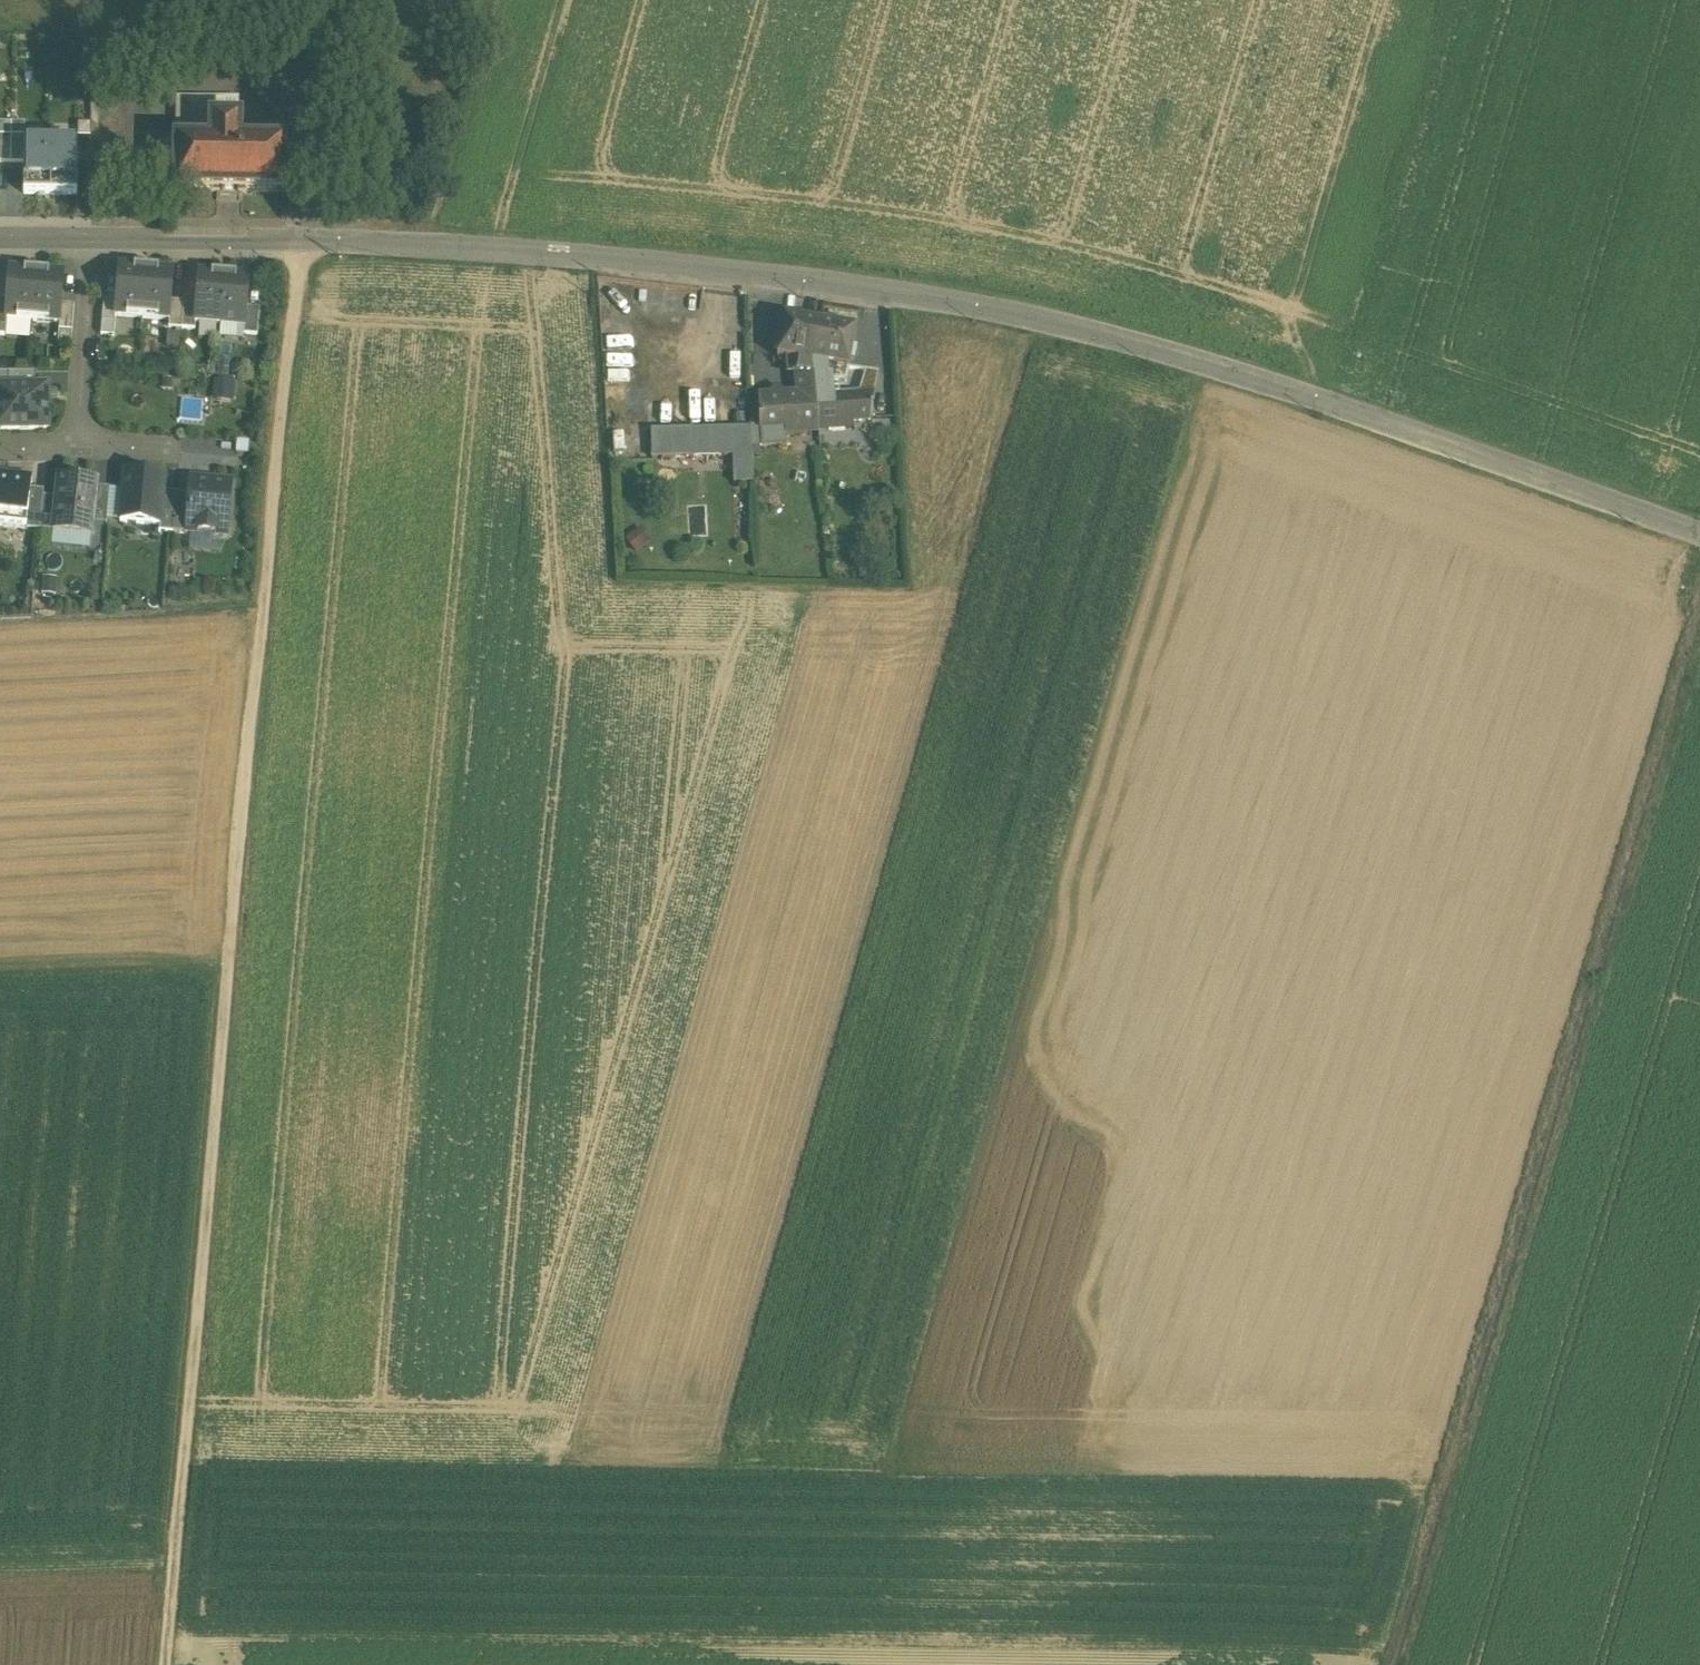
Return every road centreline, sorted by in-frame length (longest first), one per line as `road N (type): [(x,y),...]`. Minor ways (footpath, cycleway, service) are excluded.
road 1 (tertiary): [(99,238),(432,243),(772,274),(963,304),(1156,347),(1699,534)]
road 2 (track): [(295,240),(167,1664)]
road 3 (track): [(229,962),(0,969)]
road 4 (residential): [(99,238),(83,444)]

